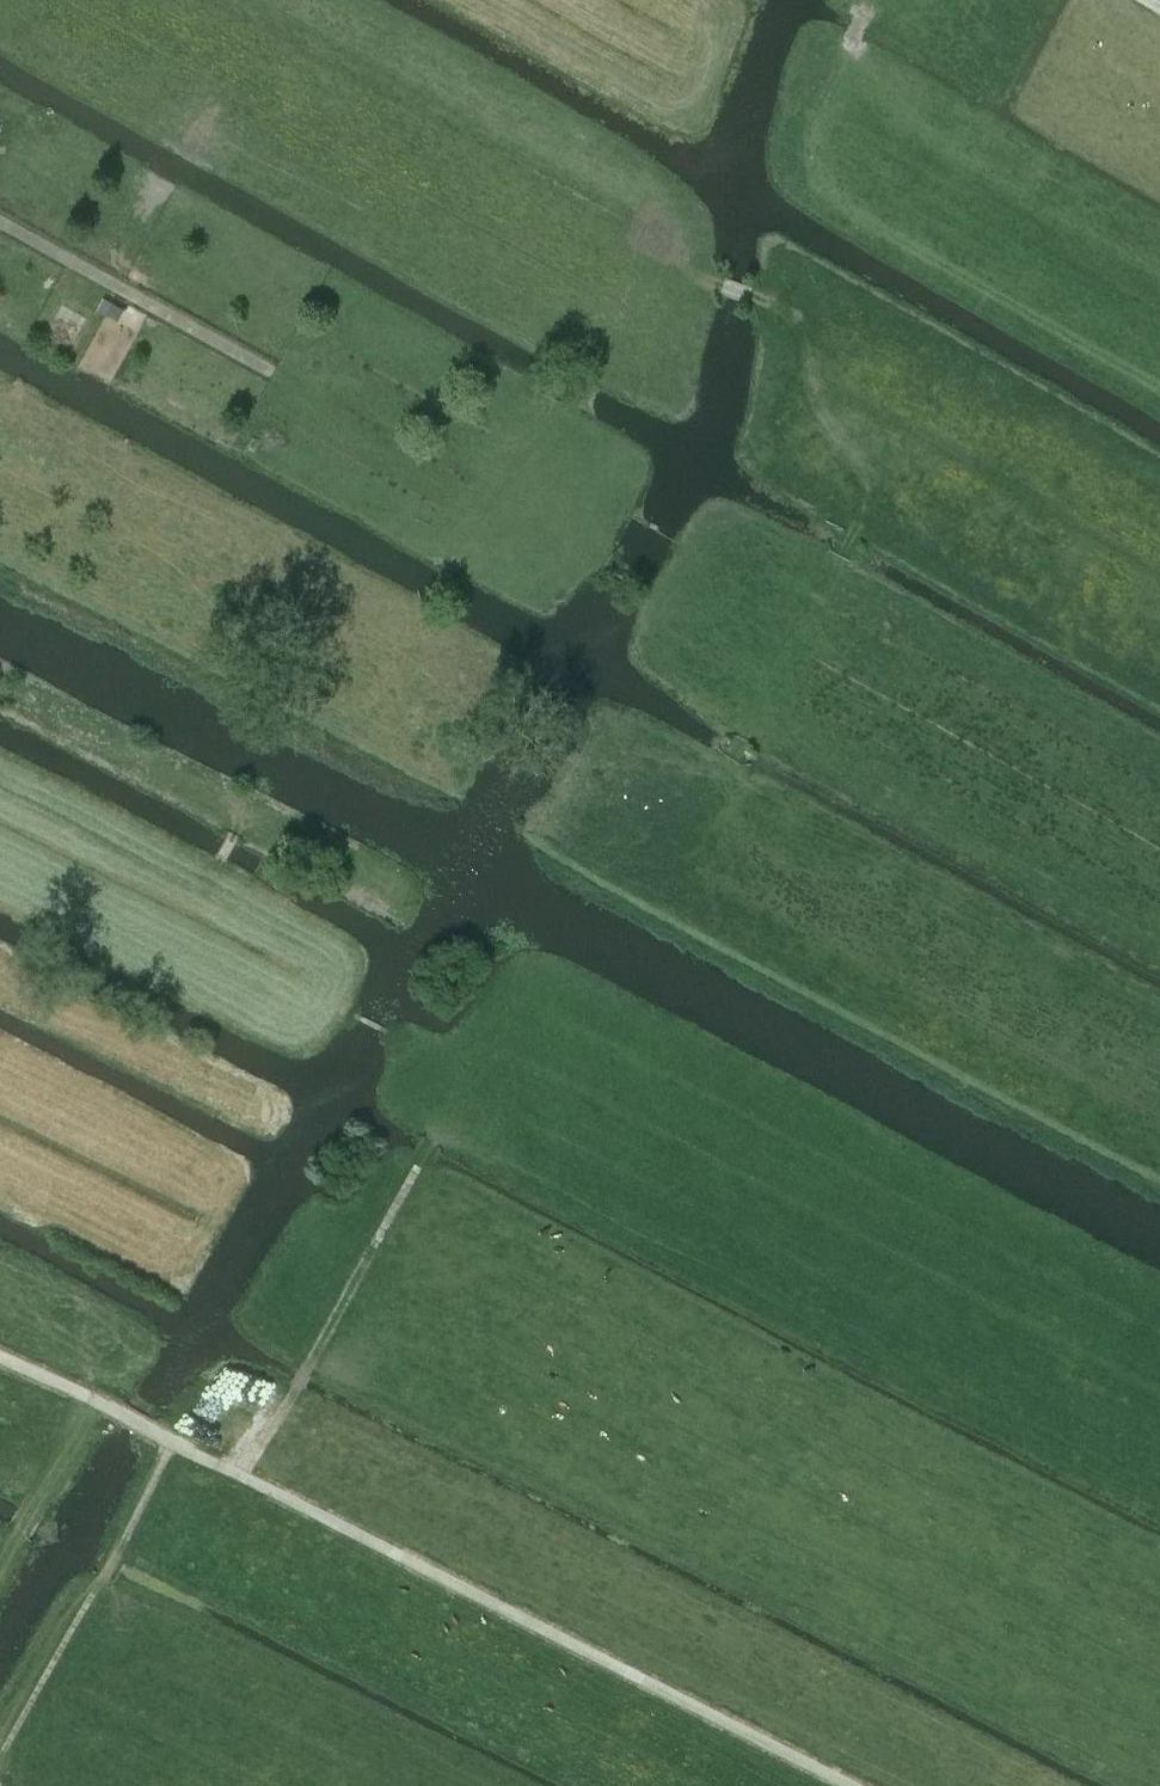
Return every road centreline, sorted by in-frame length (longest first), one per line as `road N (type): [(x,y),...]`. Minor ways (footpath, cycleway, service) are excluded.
road 1 (track): [(871,1785),(253,1471),(173,1447),(0,1363)]
road 2 (track): [(451,1122),(253,1471)]
road 3 (track): [(0,1761),(173,1447)]

